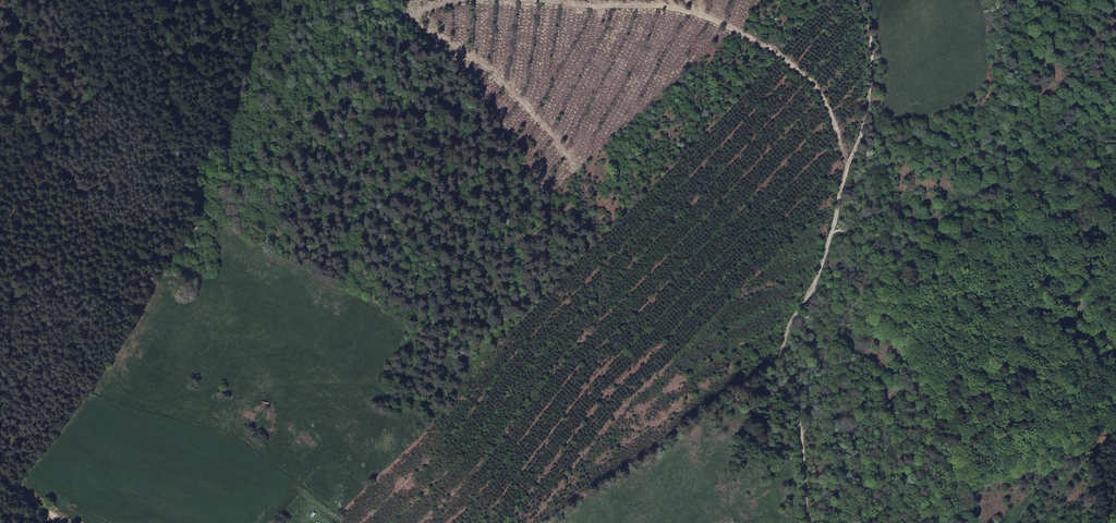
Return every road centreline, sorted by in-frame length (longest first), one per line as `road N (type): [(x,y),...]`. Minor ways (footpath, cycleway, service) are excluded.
road 1 (track): [(1007,0),(1042,186)]

